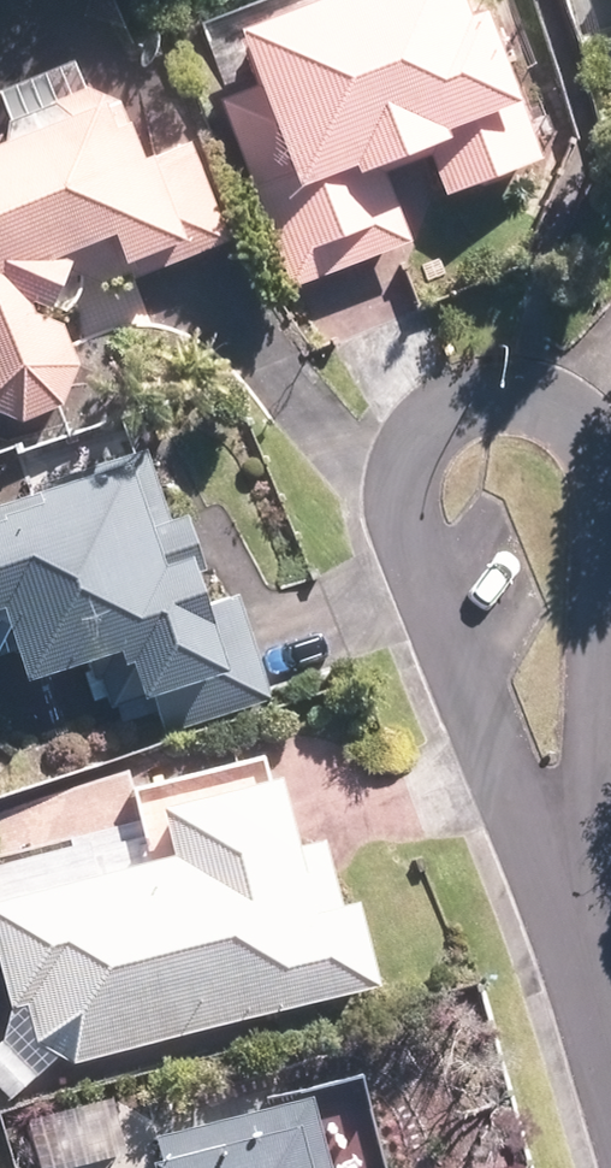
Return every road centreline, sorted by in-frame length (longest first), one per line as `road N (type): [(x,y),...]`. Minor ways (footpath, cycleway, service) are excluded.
road 1 (residential): [(569,890),(415,543),(407,488),(421,436),(446,408),(478,393),(518,396)]
road 2 (residential): [(518,396),(553,410),(581,438),(598,473),(606,528),(569,890)]
road 3 (residential): [(569,890),(610,1046)]

